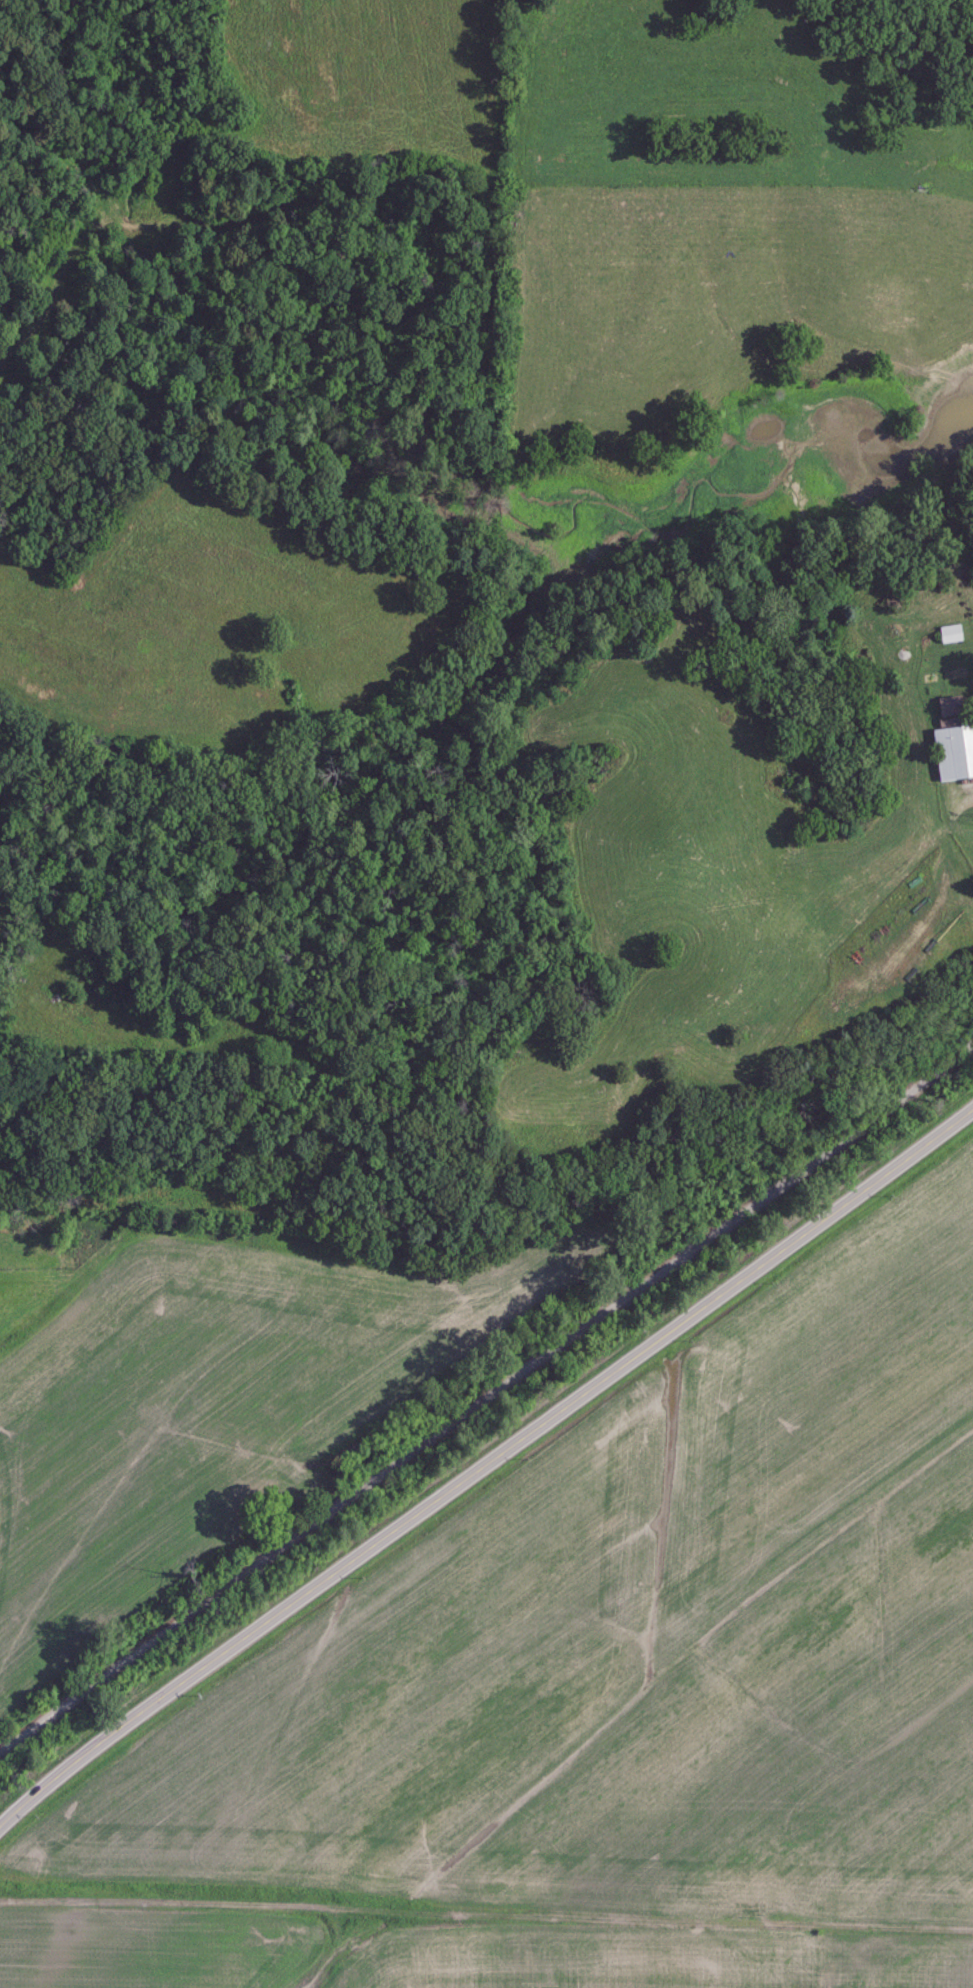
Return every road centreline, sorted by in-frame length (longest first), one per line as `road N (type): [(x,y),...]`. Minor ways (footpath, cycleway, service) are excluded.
road 1 (primary): [(0,1830),(59,1777),(972,1115)]

